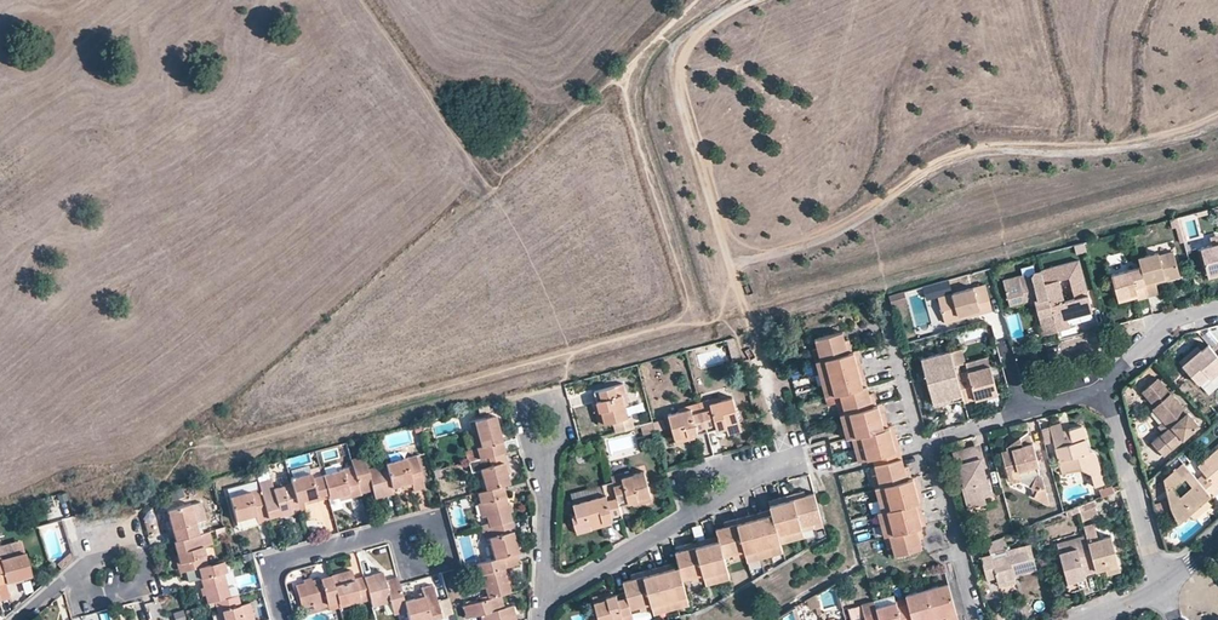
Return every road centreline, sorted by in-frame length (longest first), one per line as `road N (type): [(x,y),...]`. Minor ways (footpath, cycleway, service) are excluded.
road 1 (track): [(377,0),(503,178),(647,51),(675,50)]
road 2 (residential): [(811,454),(738,481),(543,598)]
road 3 (residential): [(423,545),(387,532),(279,560),(272,570),(284,619)]
road 4 (residential): [(1106,388),(1164,586)]
road 5 (residential): [(927,440),(978,619)]
road 6 (residential): [(544,422),(543,598)]
road 7 (residential): [(79,572),(93,595),(143,578),(136,553),(85,565)]
road 8 (residential): [(1217,308),(1166,322),(1106,388)]
road 9 (residential): [(886,315),(927,440)]
road 10 (track): [(753,340),(783,464)]

